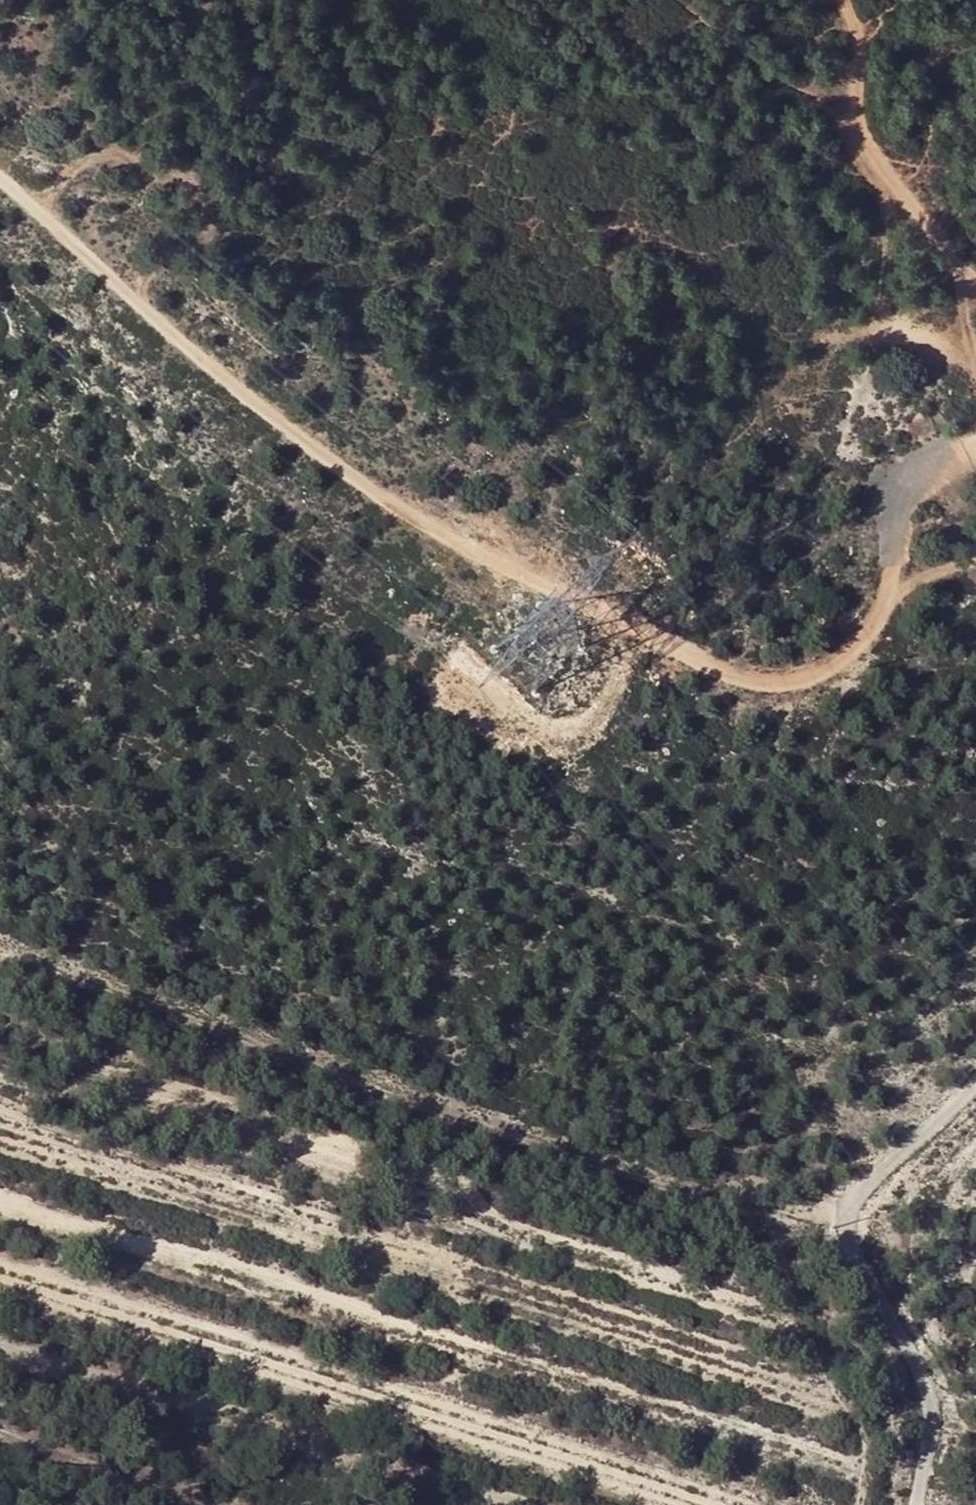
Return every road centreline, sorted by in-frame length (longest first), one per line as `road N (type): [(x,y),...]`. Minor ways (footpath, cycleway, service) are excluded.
road 1 (track): [(0,183),(338,470),(416,518),(672,646),(752,673),(832,650),(893,533),(950,460),(975,456)]
road 2 (track): [(915,1504),(931,1408),(907,1341),(857,1255),(851,1202),(975,1081)]
road 3 (track): [(975,296),(932,236),(861,164),(849,117),(858,49),(843,0)]

